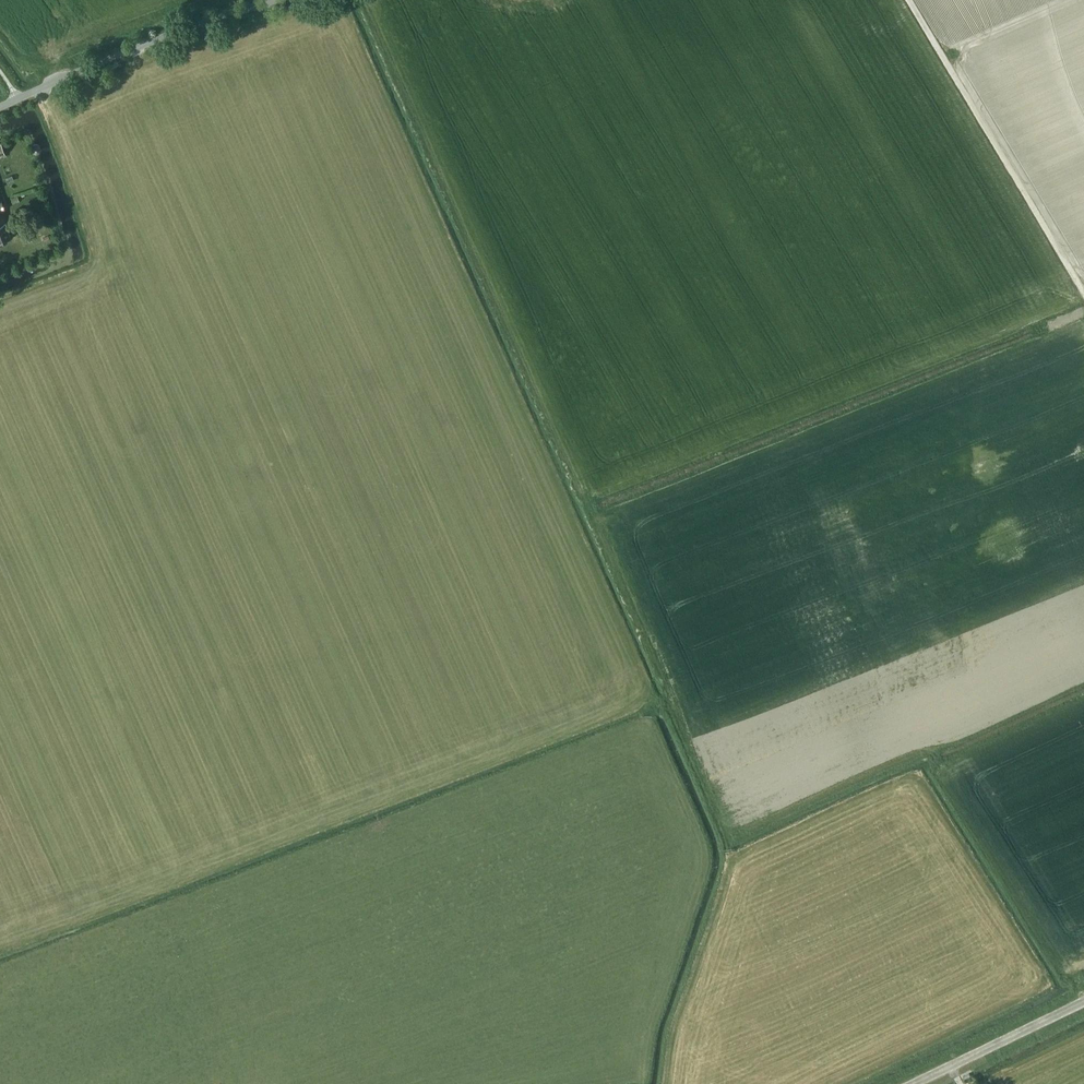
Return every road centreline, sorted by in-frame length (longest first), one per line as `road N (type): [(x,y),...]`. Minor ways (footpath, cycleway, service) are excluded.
road 1 (track): [(1083,292),(907,0)]
road 2 (unclassified): [(0,106),(153,41),(280,0)]
road 3 (unclassified): [(915,1083),(1083,1002)]

